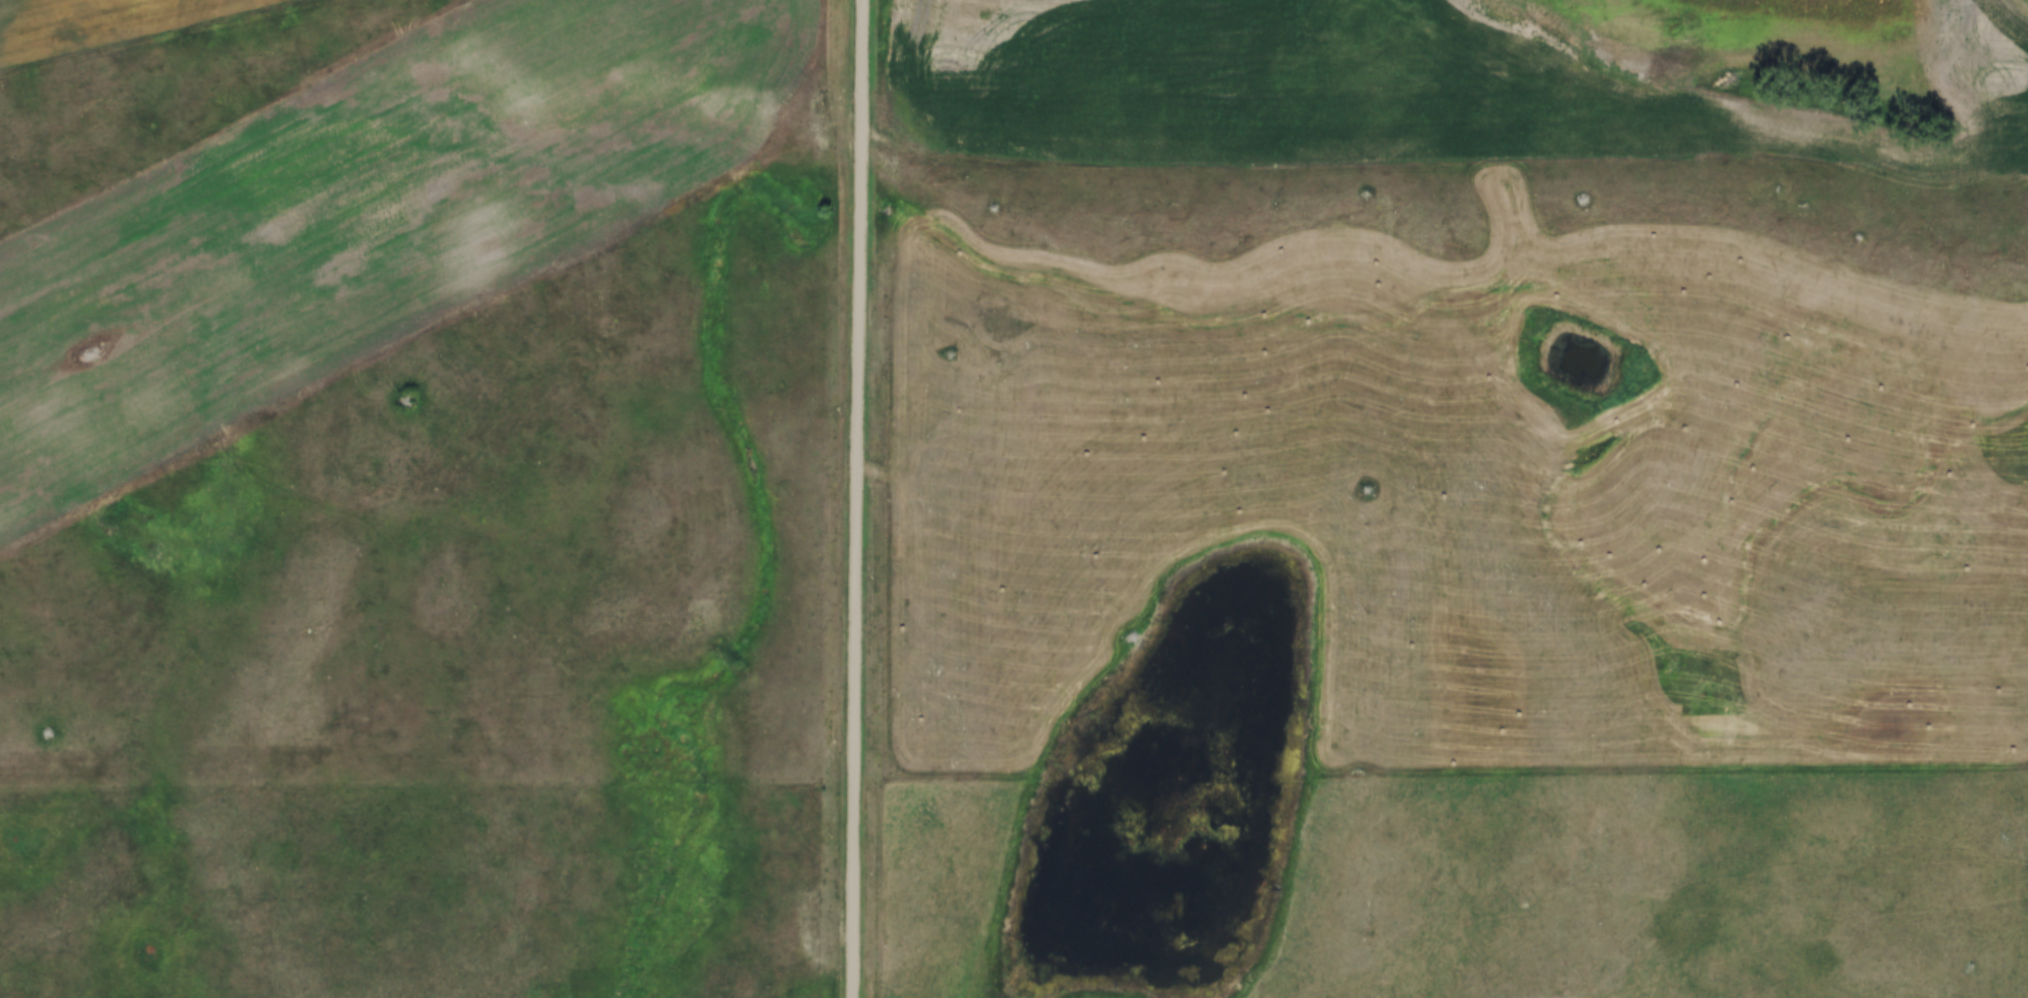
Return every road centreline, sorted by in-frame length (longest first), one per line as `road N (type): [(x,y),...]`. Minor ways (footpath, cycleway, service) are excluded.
road 1 (residential): [(855,997),(861,0)]

